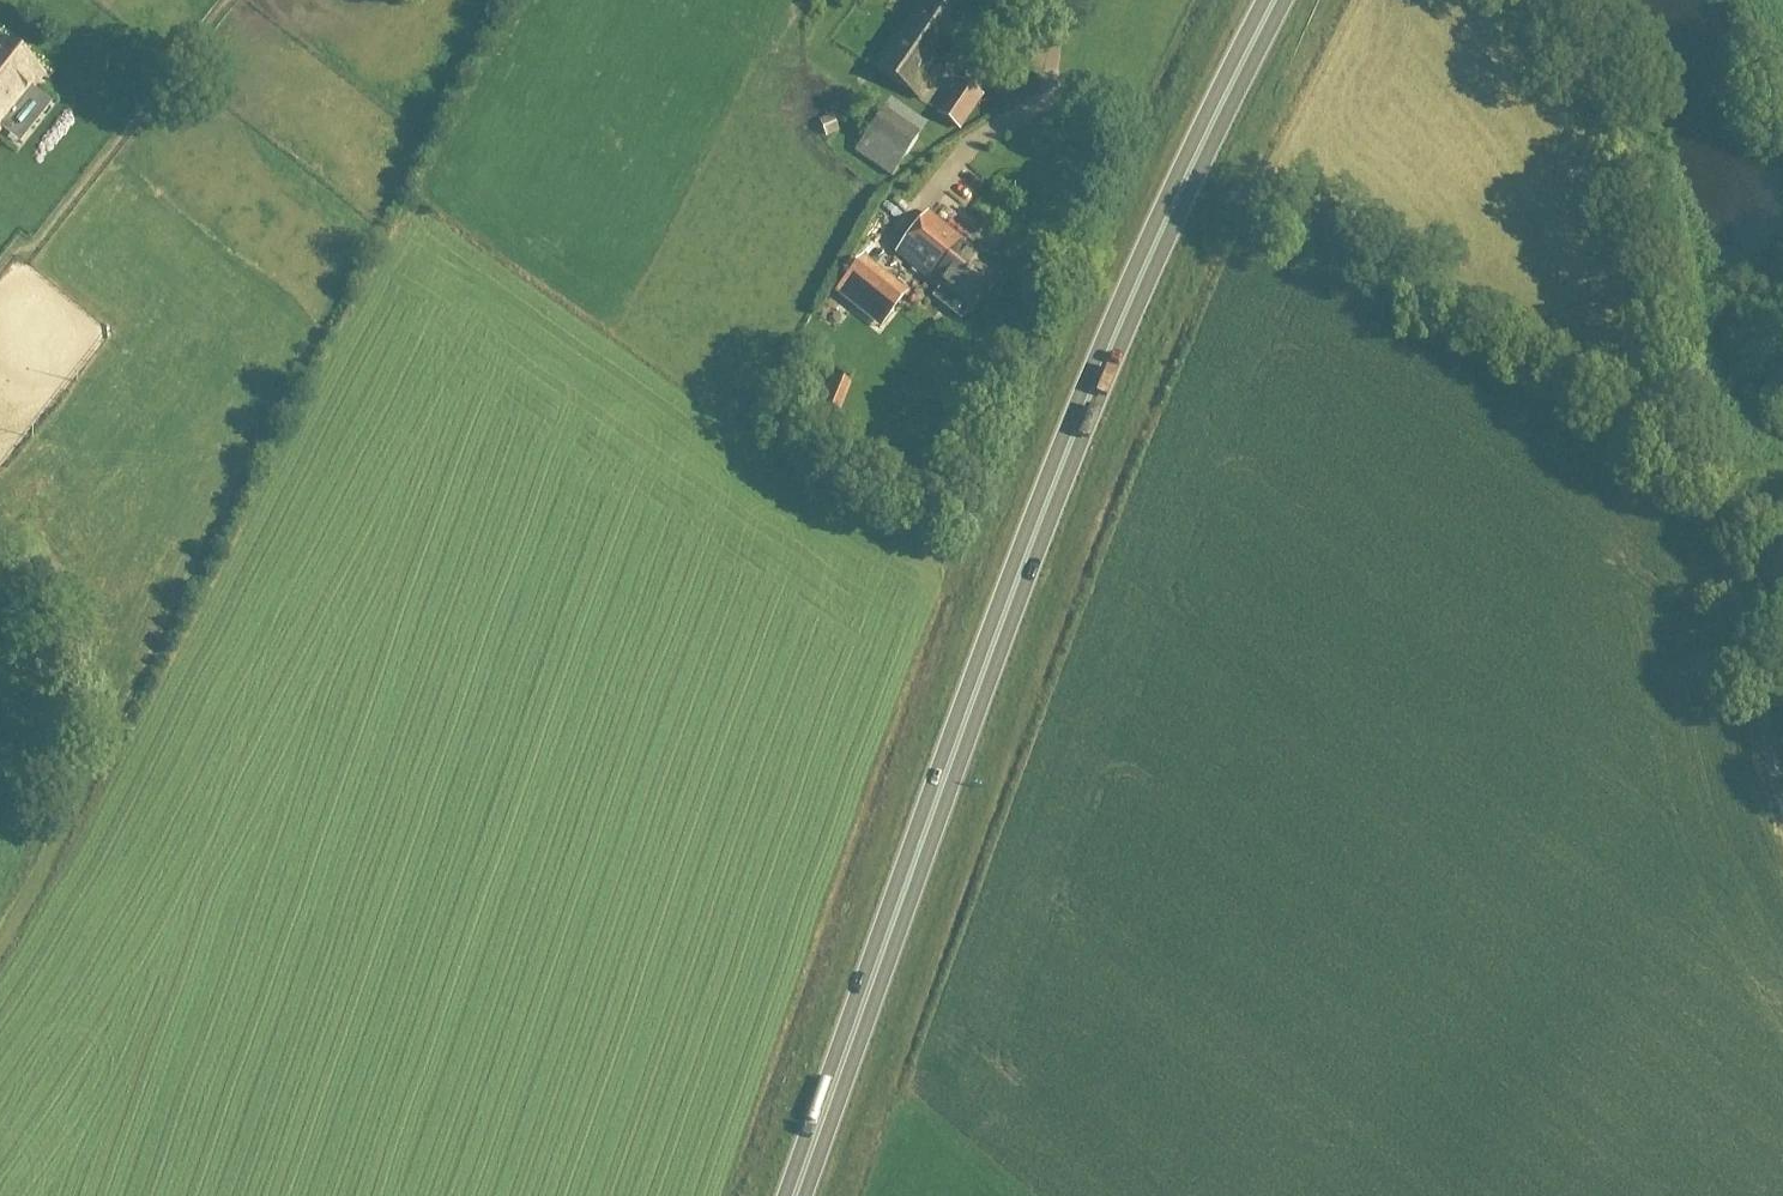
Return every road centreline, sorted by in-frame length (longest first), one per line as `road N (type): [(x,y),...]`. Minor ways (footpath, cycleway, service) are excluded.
road 1 (trunk): [(786,1195),(1044,489),(1274,0)]
road 2 (unclassified): [(1782,811),(1625,142),(1604,99),(1523,0)]
road 3 (track): [(0,623),(44,696),(60,777),(45,863),(0,948)]

